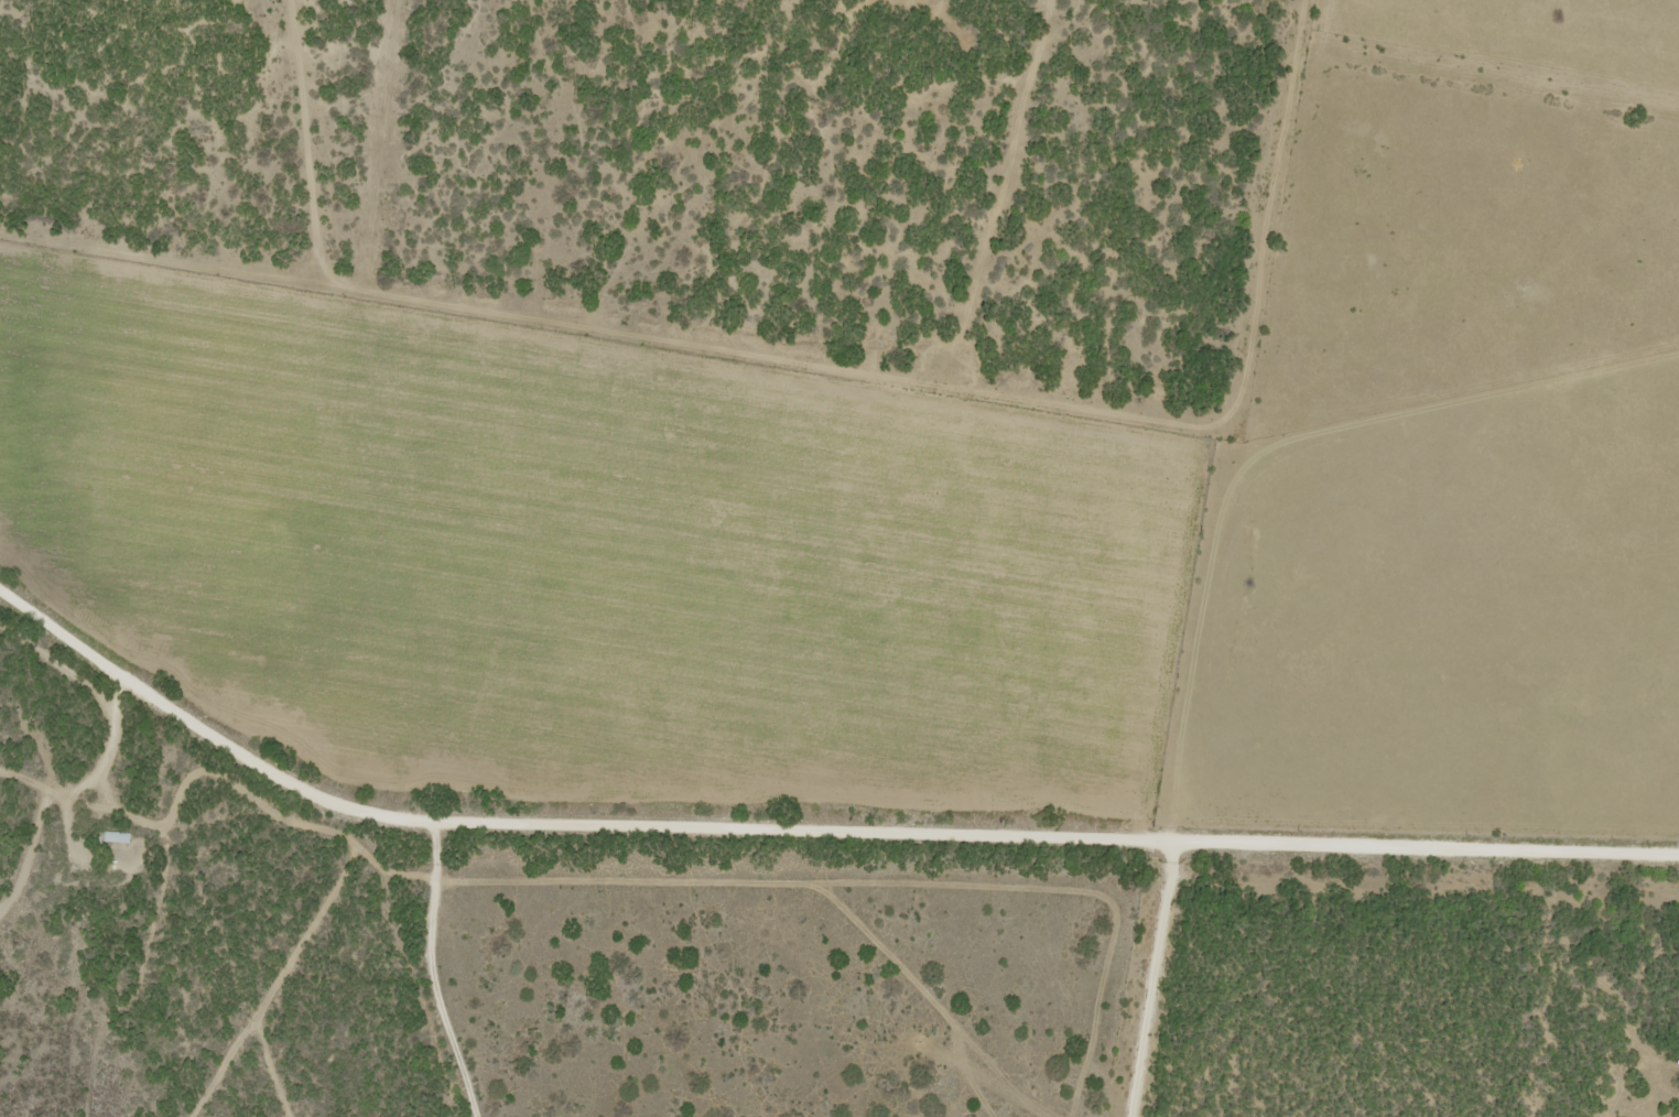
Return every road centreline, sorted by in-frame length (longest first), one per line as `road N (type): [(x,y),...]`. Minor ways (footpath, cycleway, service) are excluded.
road 1 (residential): [(1678,863),(437,838),(296,812),(270,838),(213,838),(51,796),(0,768)]
road 2 (residential): [(0,596),(291,785),(296,812)]
road 3 (residential): [(465,1116),(432,1017),(437,838)]
road 4 (residential): [(1142,1116),(1185,854)]

